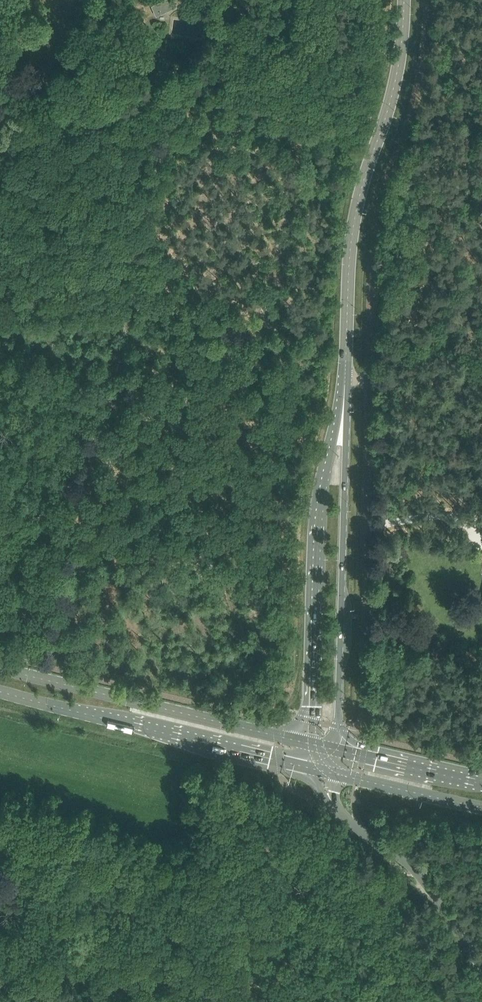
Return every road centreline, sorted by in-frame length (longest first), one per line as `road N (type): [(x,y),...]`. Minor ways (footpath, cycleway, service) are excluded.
road 1 (tertiary): [(345,378),(357,207),(394,88),(404,0)]
road 2 (tertiary): [(336,749),(345,378)]
road 3 (tertiary): [(345,378),(316,523),(312,743)]
road 4 (secondary): [(312,743),(0,667)]
road 5 (secondary): [(0,691),(312,767)]
road 6 (tertiary): [(481,971),(411,866),(333,803)]
road 7 (unclassified): [(366,566),(368,379)]
road 8 (secondary): [(335,773),(481,808)]
road 9 (secondary): [(481,783),(336,749)]

